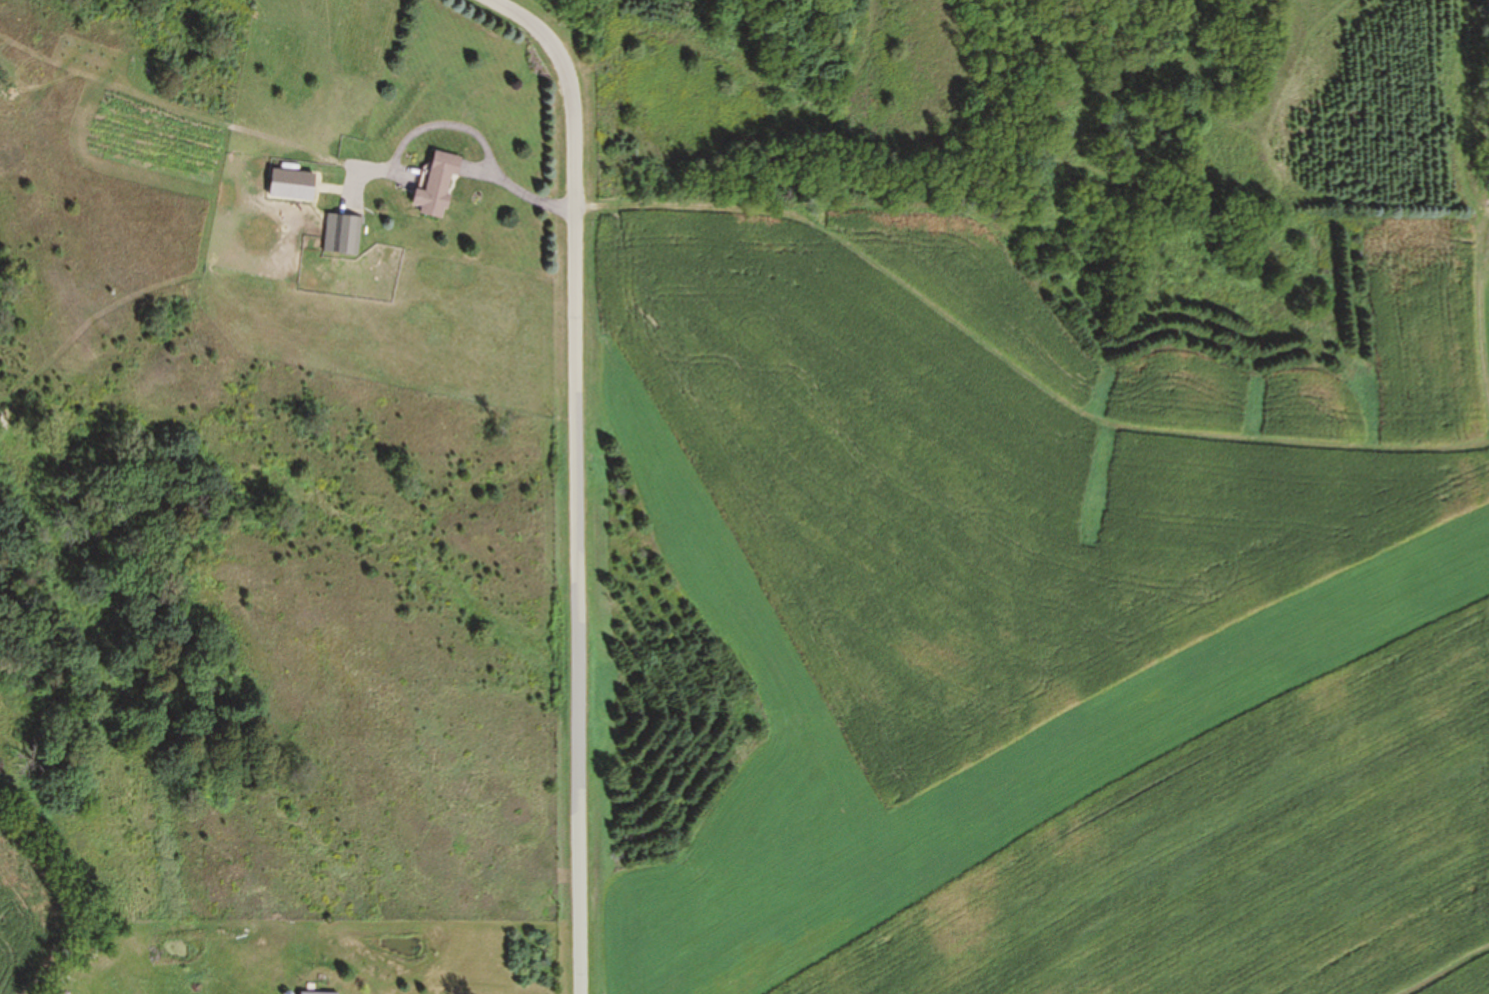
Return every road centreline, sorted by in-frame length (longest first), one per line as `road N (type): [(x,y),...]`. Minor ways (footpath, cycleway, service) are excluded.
road 1 (residential): [(577,993),(577,783),(547,125),(472,44),(397,0)]

